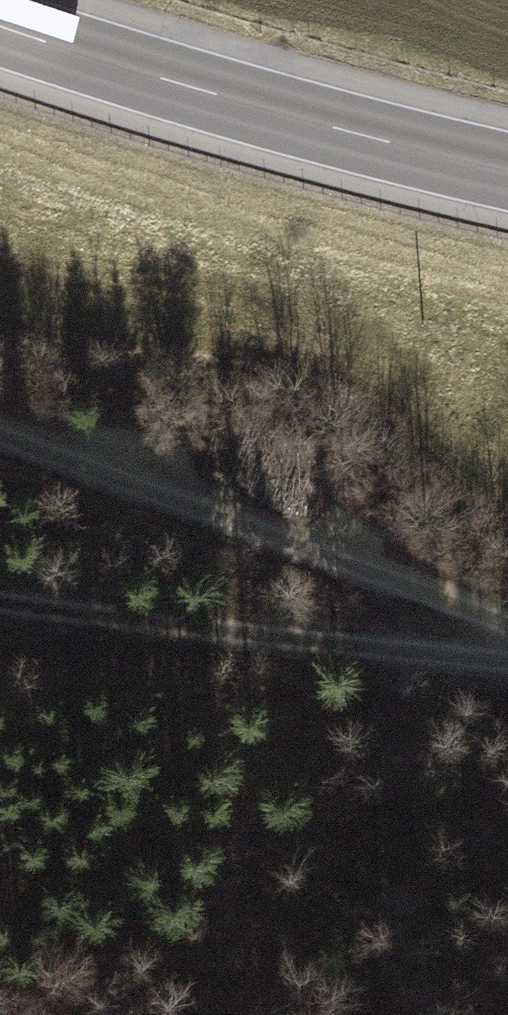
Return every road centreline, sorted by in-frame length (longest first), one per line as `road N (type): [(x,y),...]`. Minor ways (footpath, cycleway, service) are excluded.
road 1 (track): [(507,621),(0,428)]
road 2 (trunk): [(0,26),(298,120),(507,171)]
road 3 (track): [(0,599),(209,635),(507,656)]

